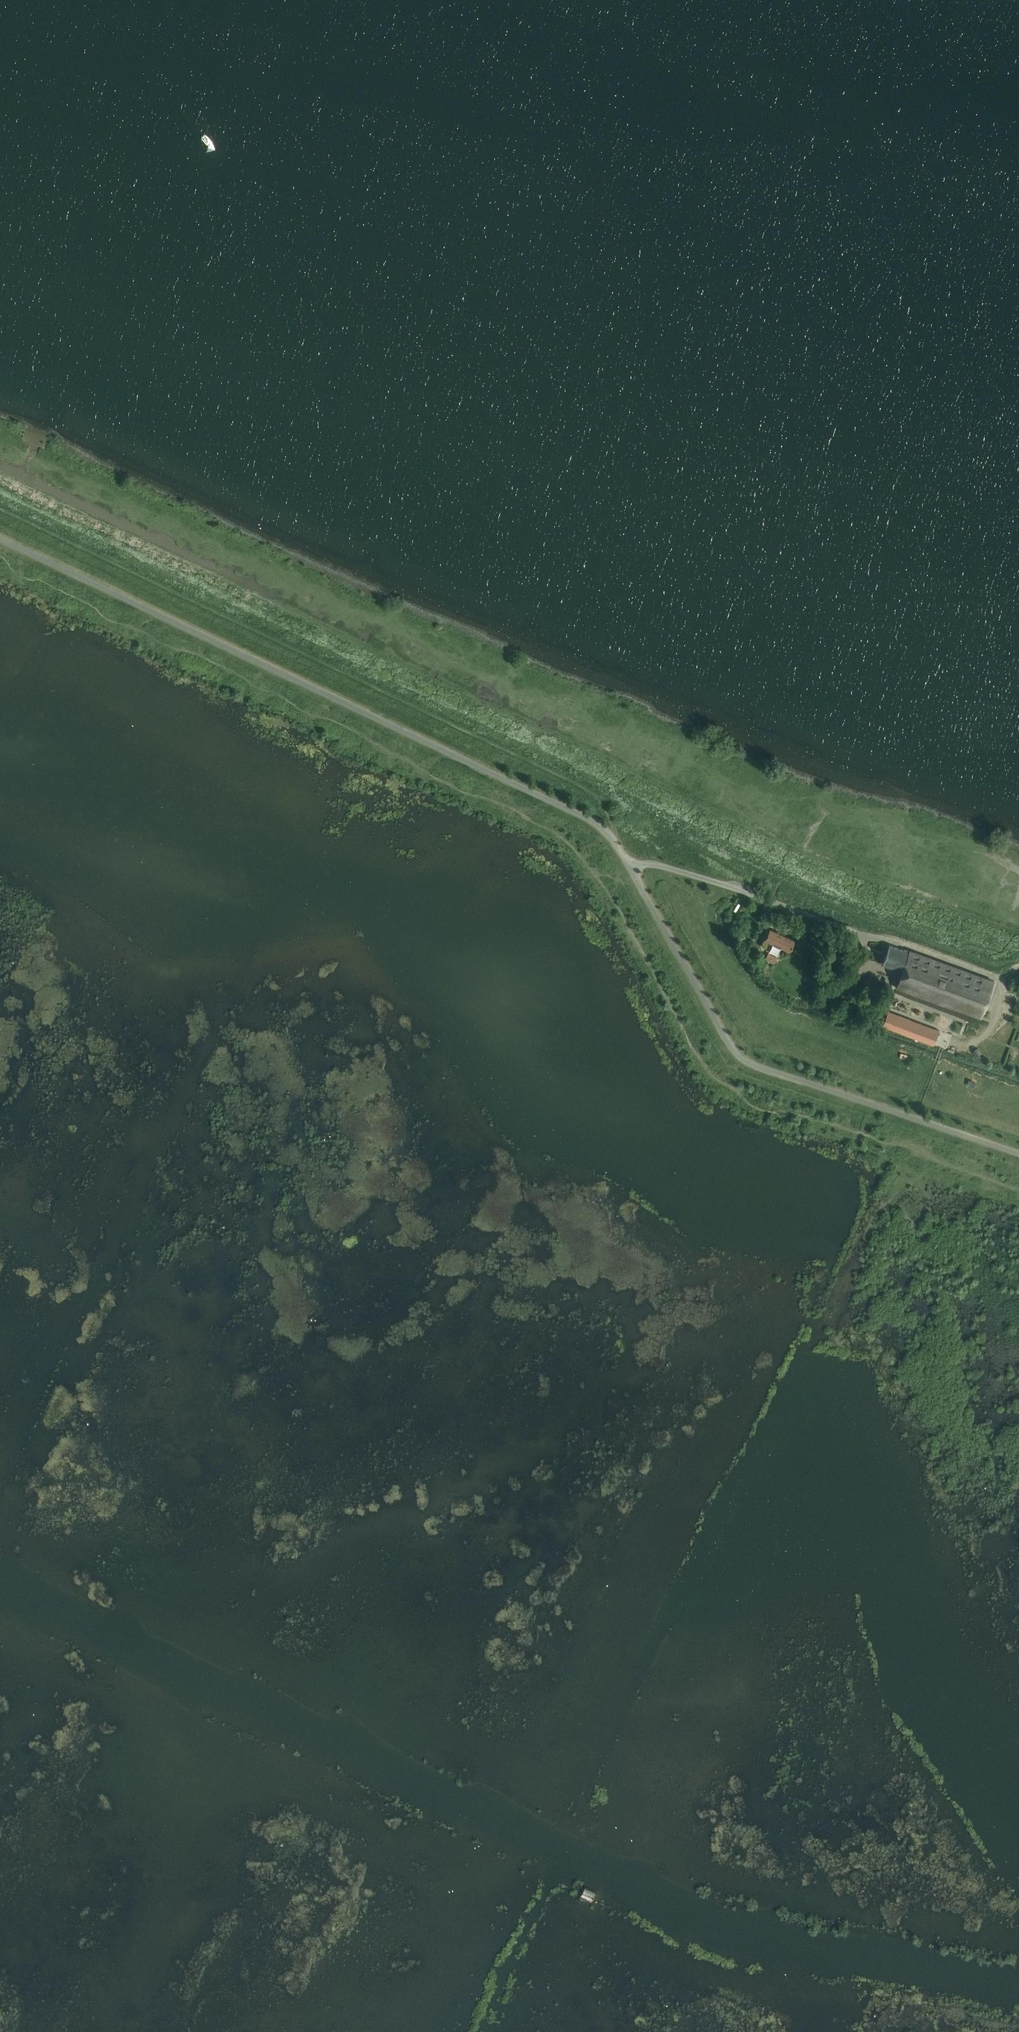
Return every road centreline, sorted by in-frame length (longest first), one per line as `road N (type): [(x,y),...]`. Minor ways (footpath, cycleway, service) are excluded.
road 1 (unclassified): [(1018,1154),(741,1059),(597,824),(0,538)]

